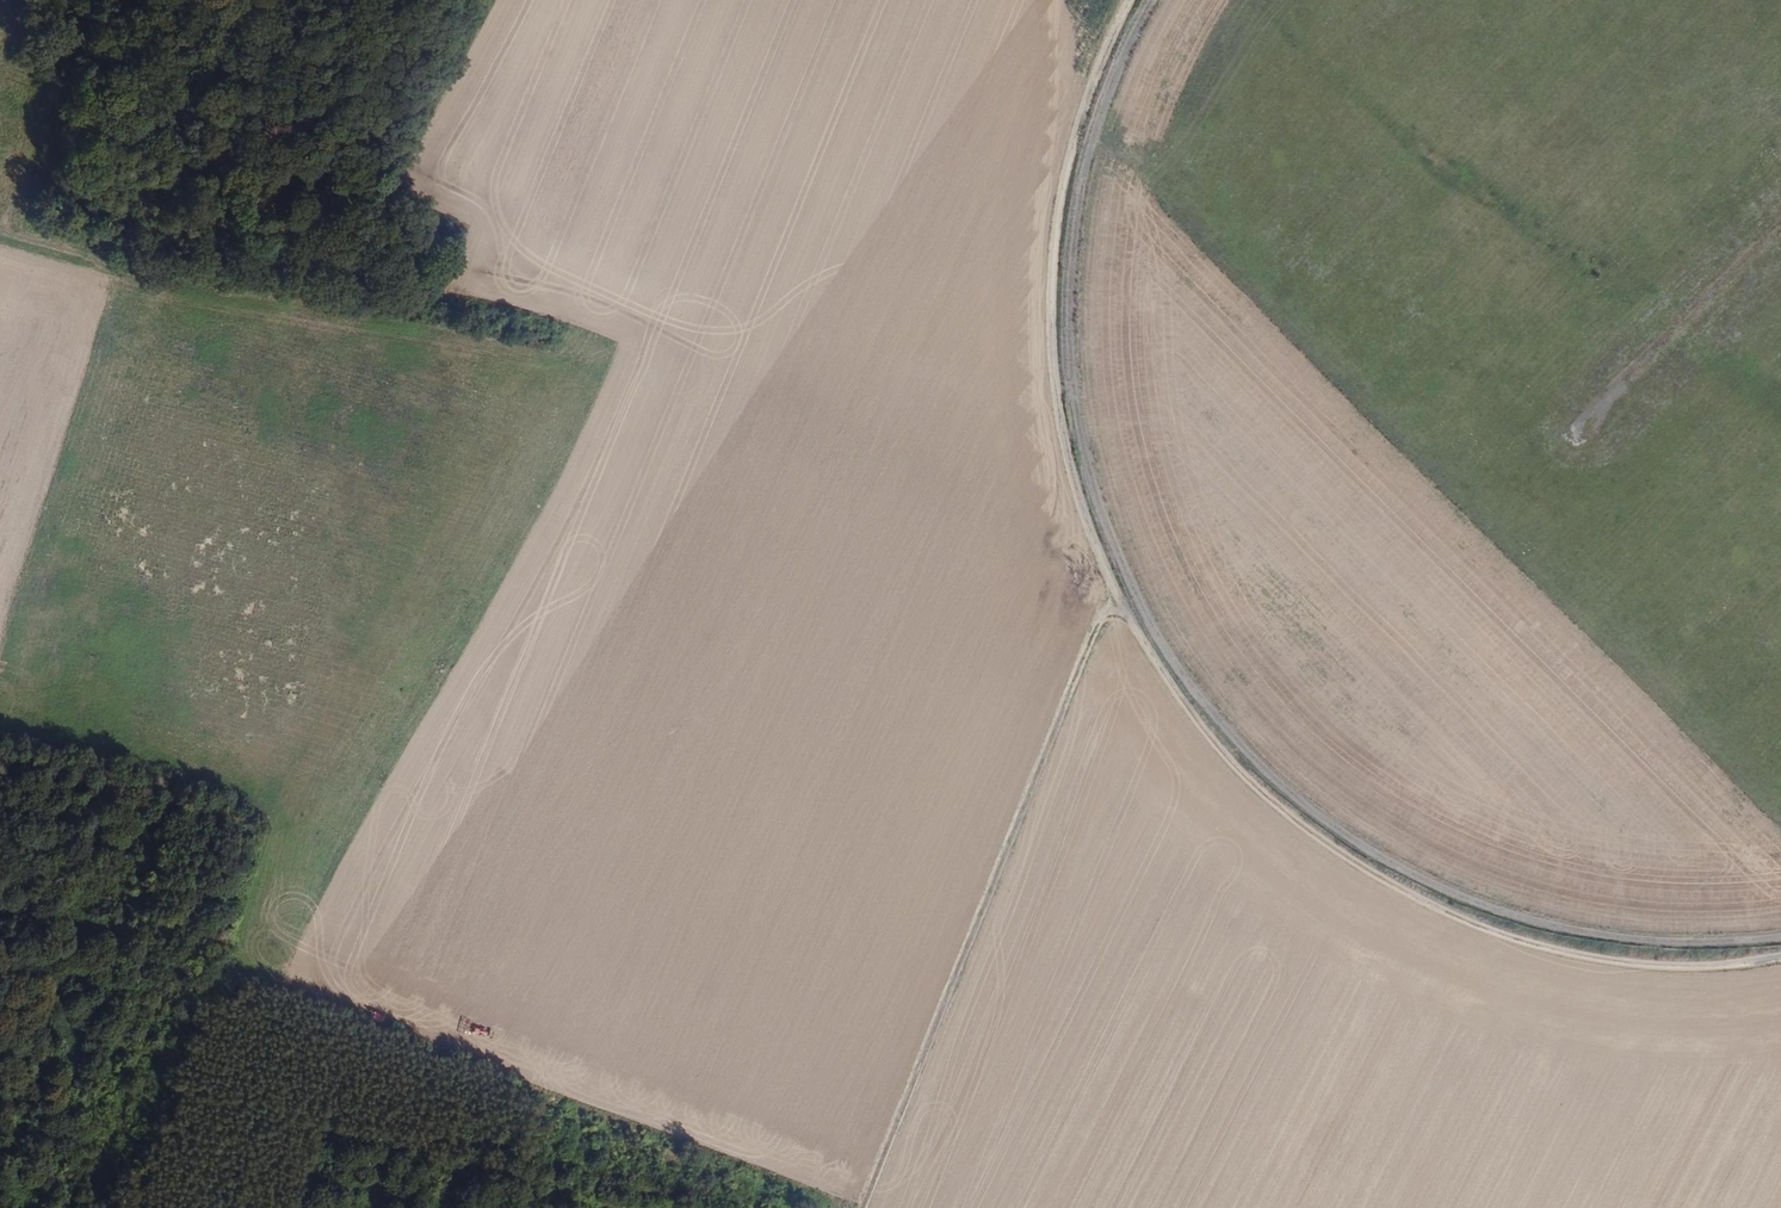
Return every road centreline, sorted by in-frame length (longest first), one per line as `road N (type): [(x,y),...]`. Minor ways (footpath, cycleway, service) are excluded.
road 1 (track): [(1780,958),(1629,962),(1474,927),(1376,877),(1287,815),(1222,753),(1167,678),(1087,522),(1052,329),(1060,209),(1074,150),(1132,0)]
road 2 (track): [(845,1207),(1094,630),(1121,601)]
road 3 (track): [(135,288),(97,259),(0,231)]

